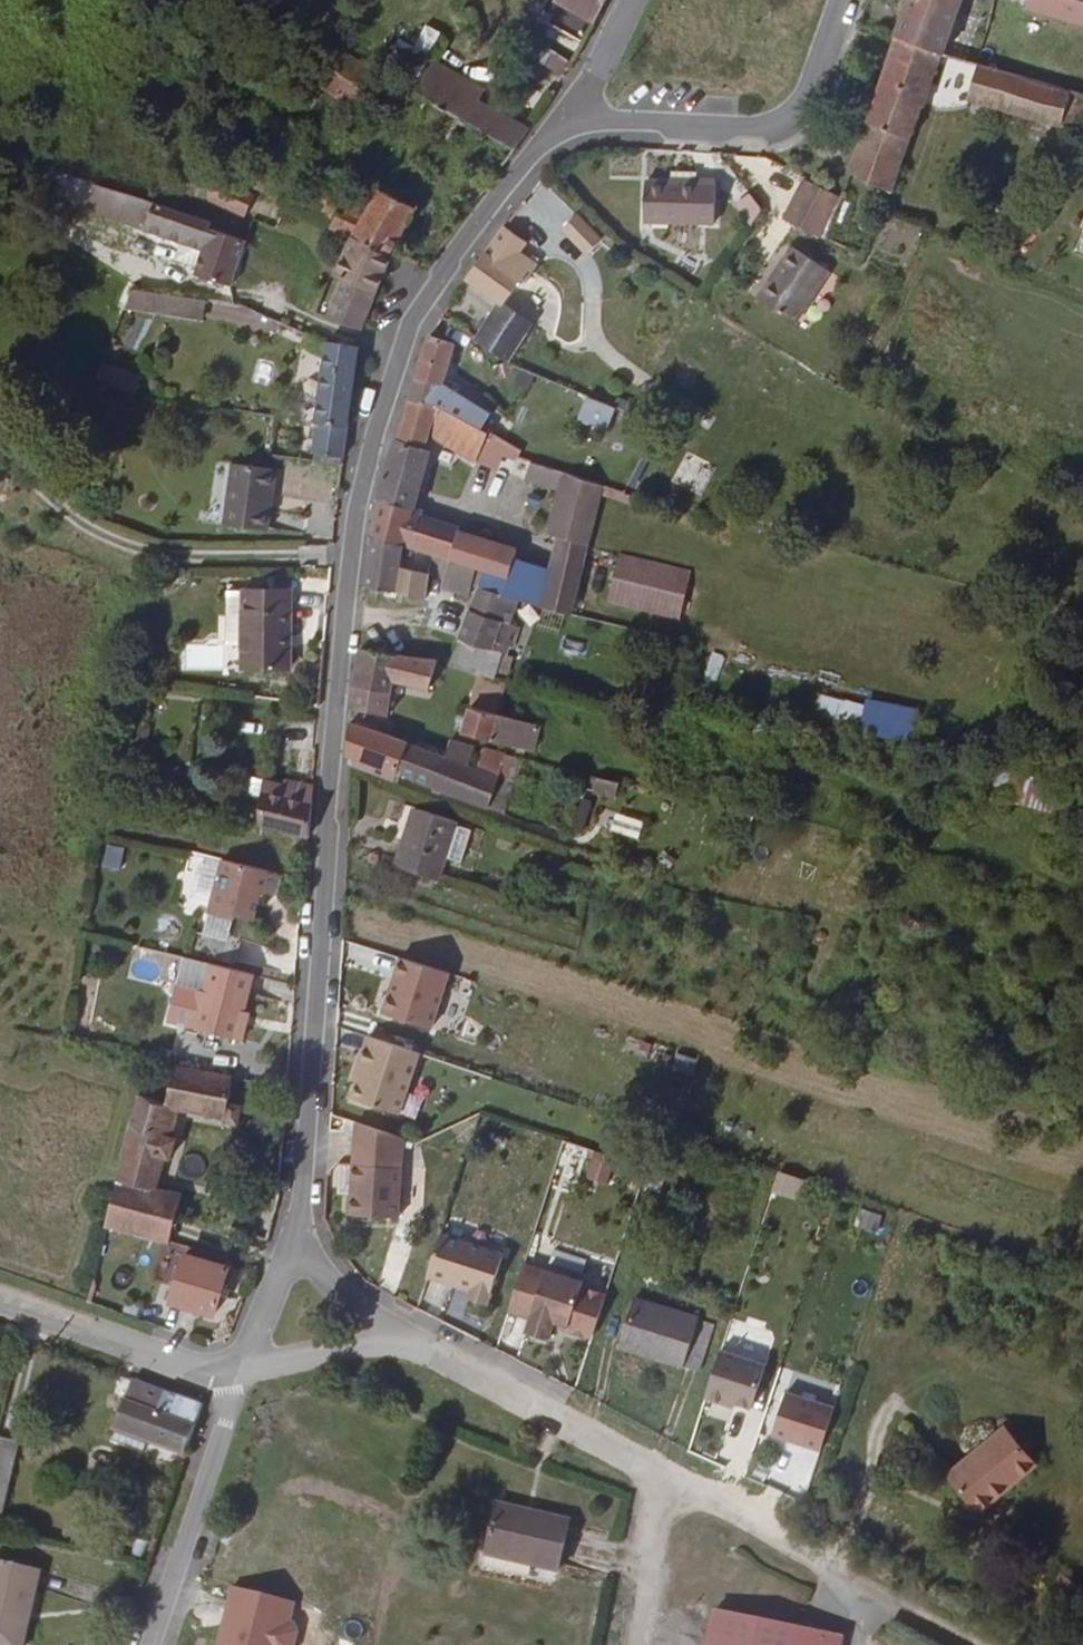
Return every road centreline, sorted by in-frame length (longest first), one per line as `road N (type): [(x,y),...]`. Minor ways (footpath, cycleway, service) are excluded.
road 1 (residential): [(578,121),(479,208),(426,282),(376,454),(351,624),(303,1245)]
road 2 (residential): [(992,1644),(653,1471),(488,1370),(390,1341)]
road 3 (residential): [(844,0),(814,102),(790,124),(737,137),(578,121)]
road 4 (residential): [(148,1644),(243,1378)]
road 5 (residential): [(243,1378),(0,1286)]
road 6 (residential): [(390,1341),(243,1378)]
road 7 (residential): [(243,1378),(303,1245)]
road 8 (residential): [(641,0),(578,121)]
road 9 (residential): [(303,1245),(390,1341)]

